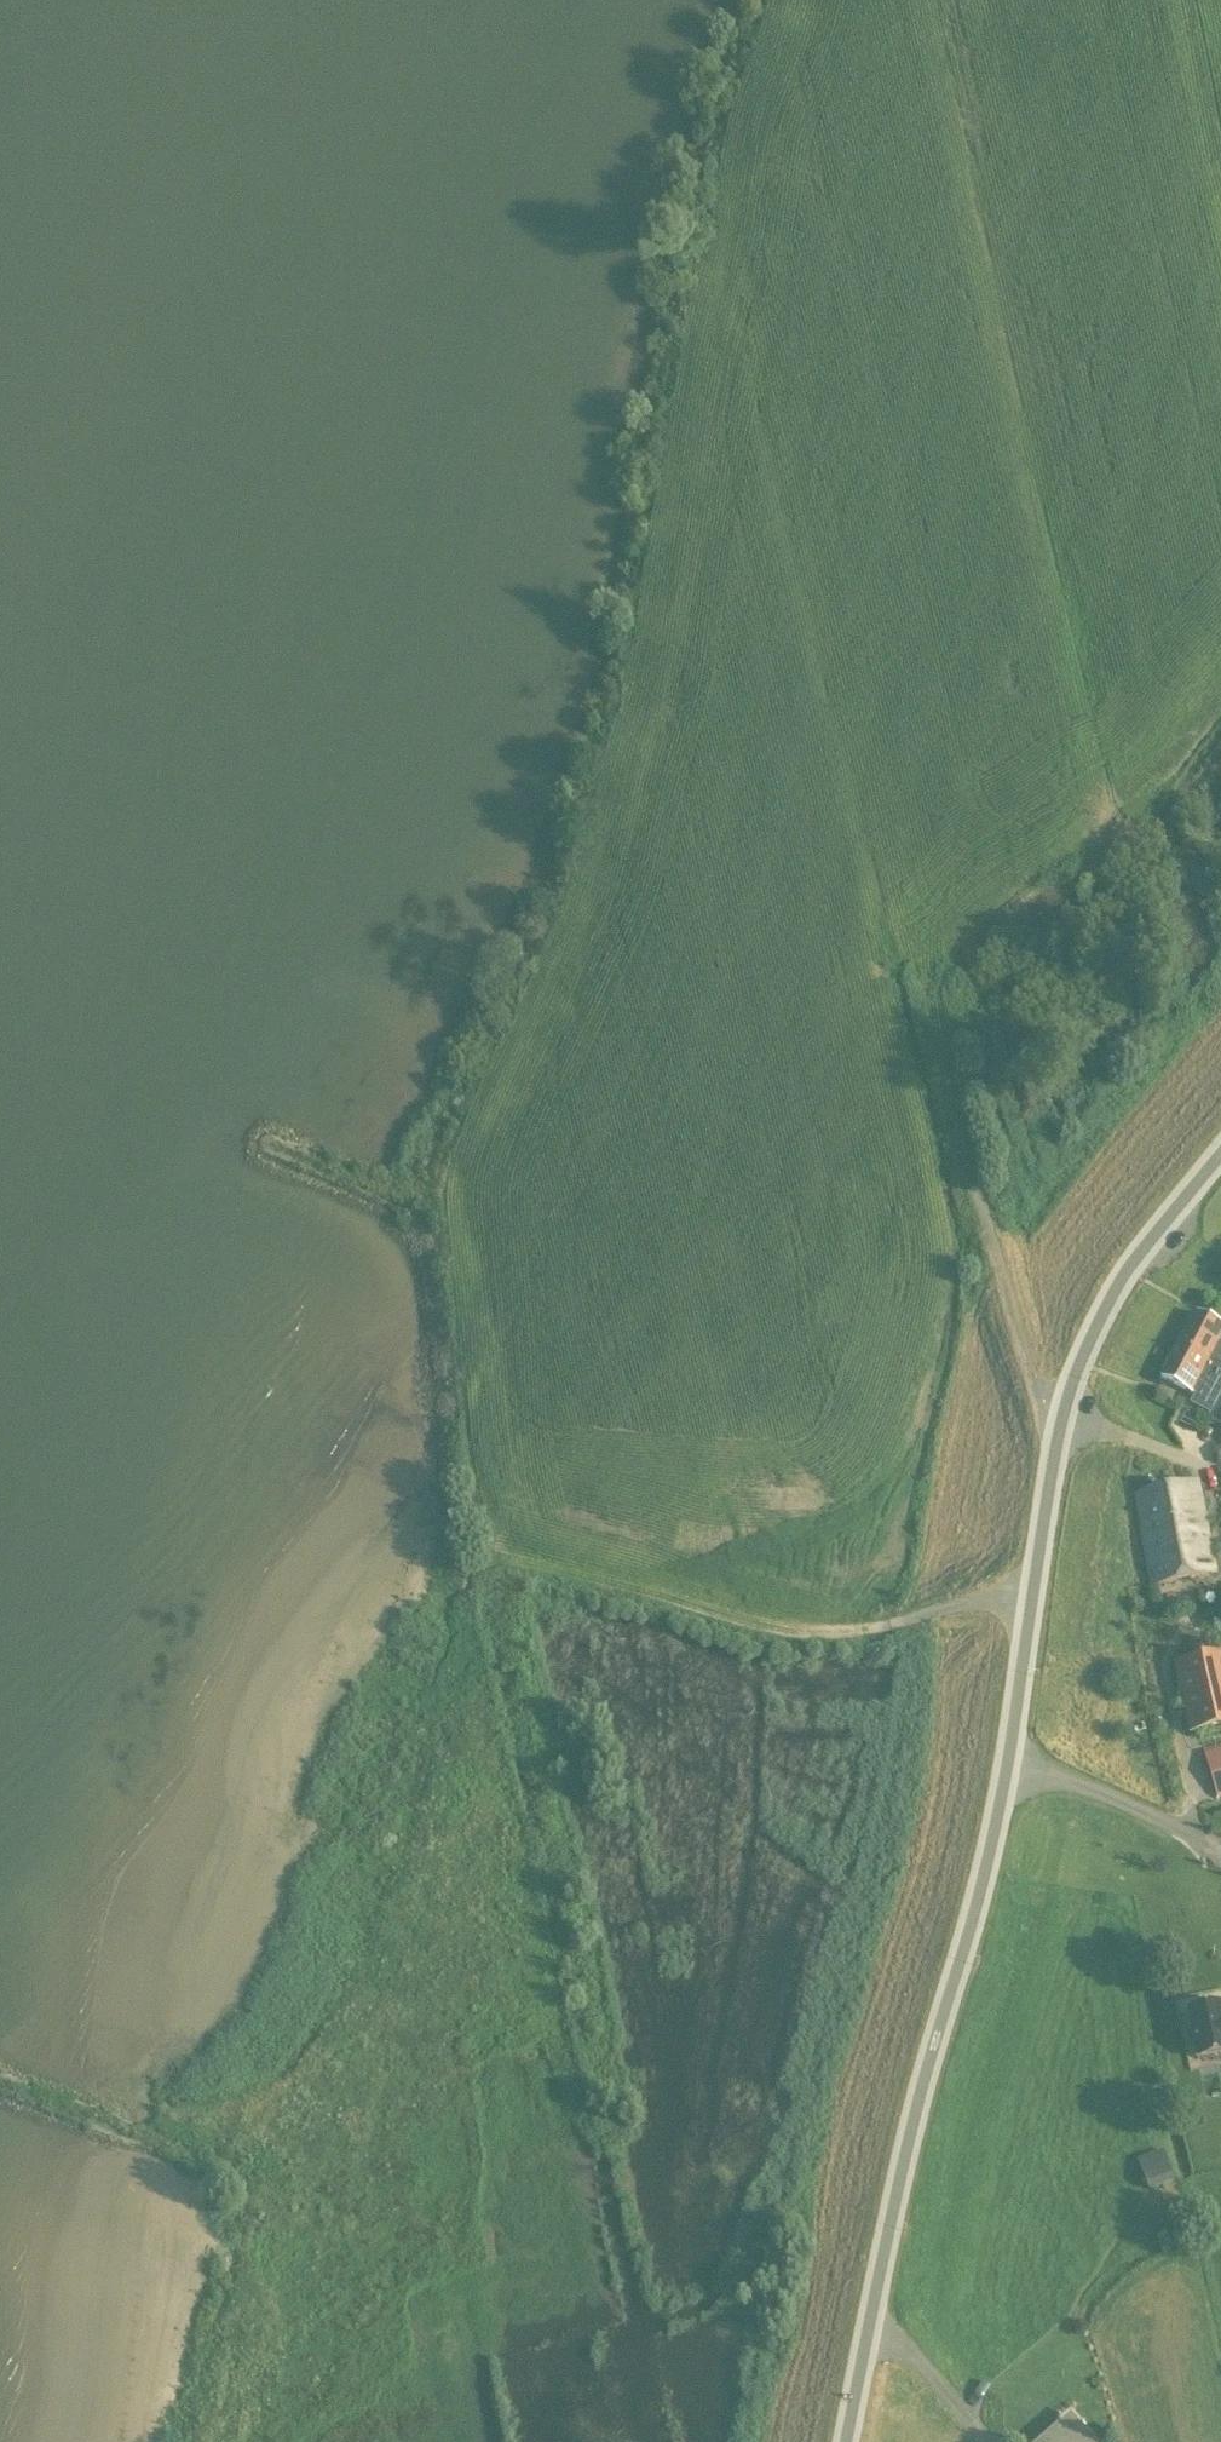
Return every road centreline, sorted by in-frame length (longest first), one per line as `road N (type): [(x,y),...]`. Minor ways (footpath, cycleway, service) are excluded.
road 1 (tertiary): [(856,2441),(1022,1678),(1059,1424),(1103,1313),(1220,1155)]
road 2 (track): [(827,640),(974,1187),(1036,1387),(1059,1424)]
road 3 (track): [(472,1471),(498,1552),(754,1626),(833,1637),(1035,1589)]

